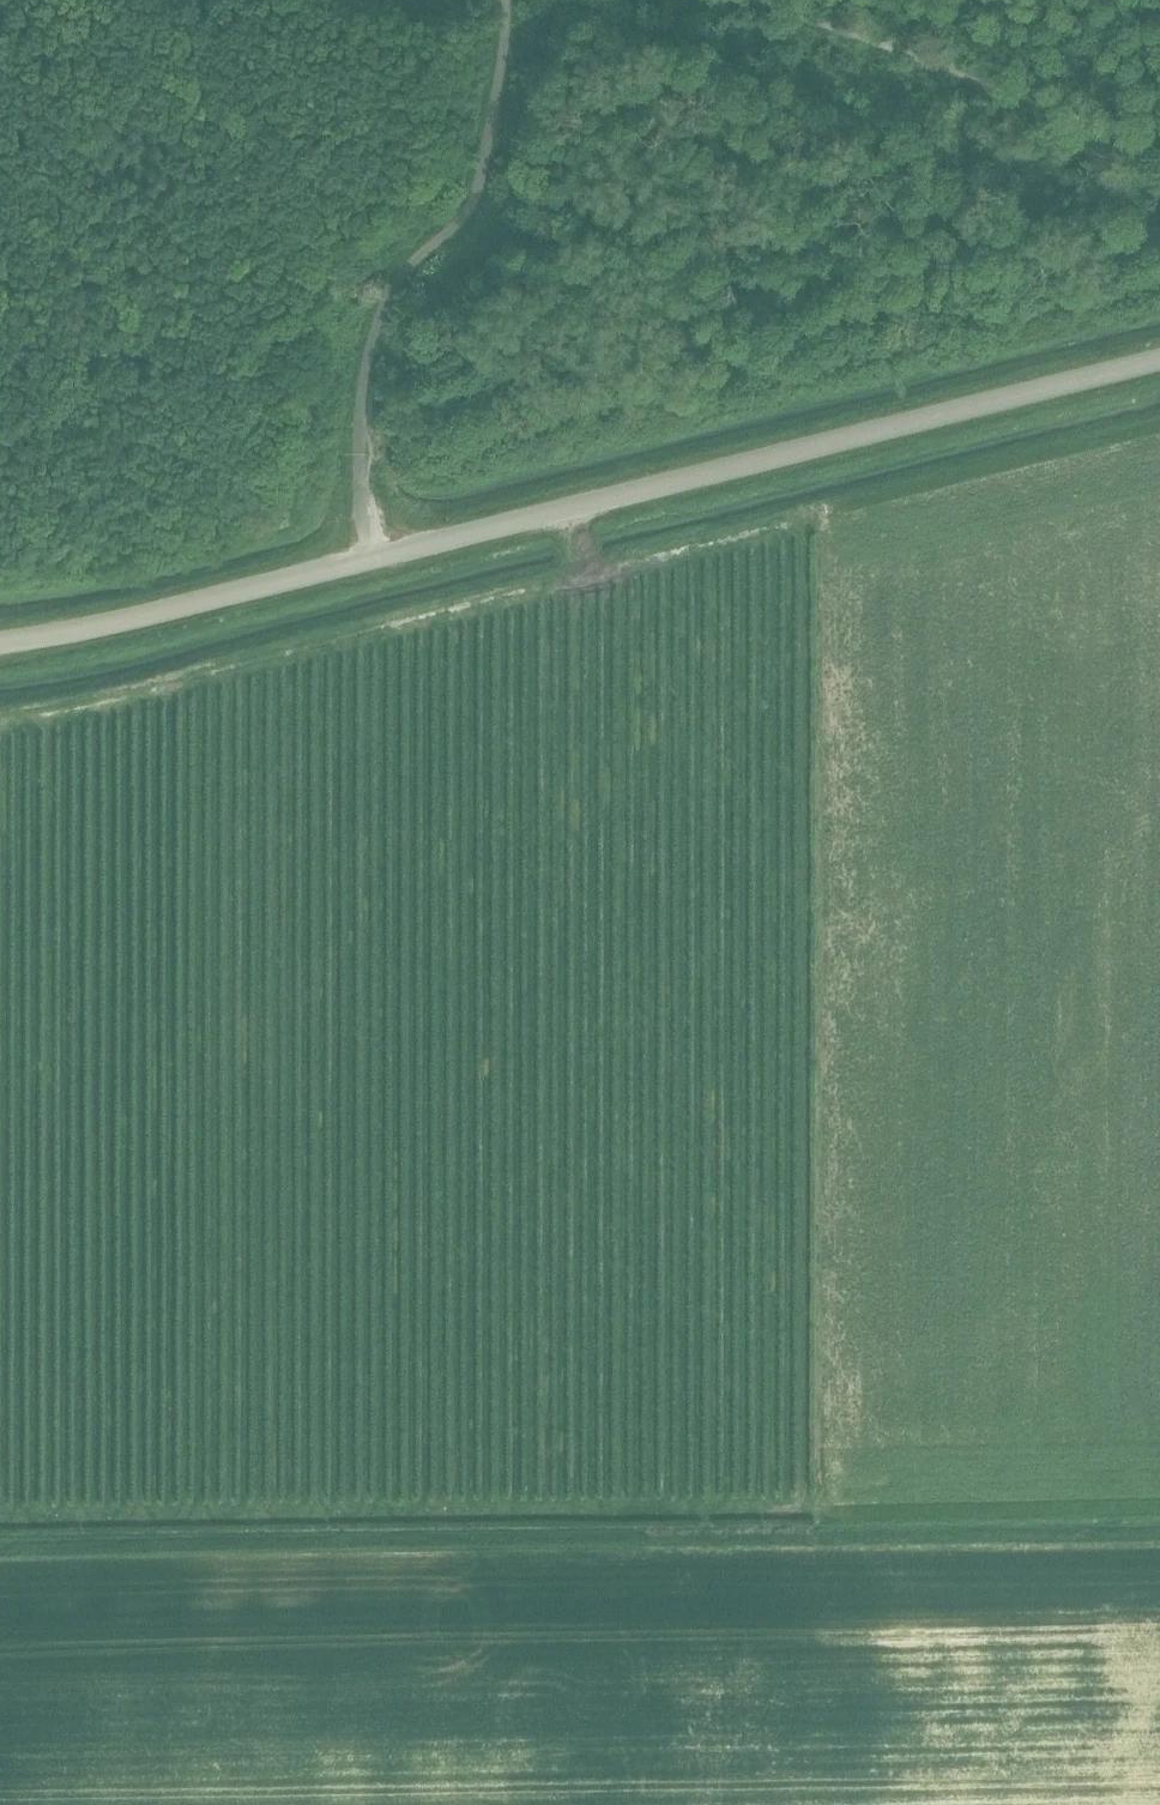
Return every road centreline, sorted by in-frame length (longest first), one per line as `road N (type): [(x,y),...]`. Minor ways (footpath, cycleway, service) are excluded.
road 1 (unclassified): [(382,561),(1159,364)]
road 2 (unclassified): [(382,561),(0,644)]

